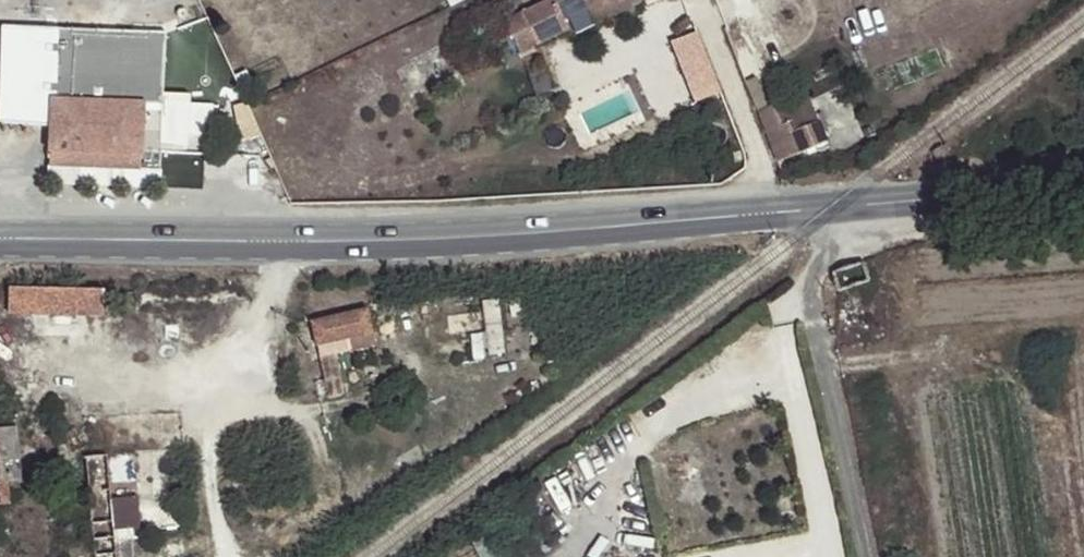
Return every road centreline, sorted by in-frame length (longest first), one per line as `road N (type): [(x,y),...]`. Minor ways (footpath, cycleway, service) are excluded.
road 1 (primary): [(0,238),(396,239),(767,213)]
road 2 (unclassified): [(841,208),(811,297),(866,556)]
road 3 (primary): [(841,208),(1083,188)]
road 4 (residential): [(696,0),(758,156),(767,213)]

